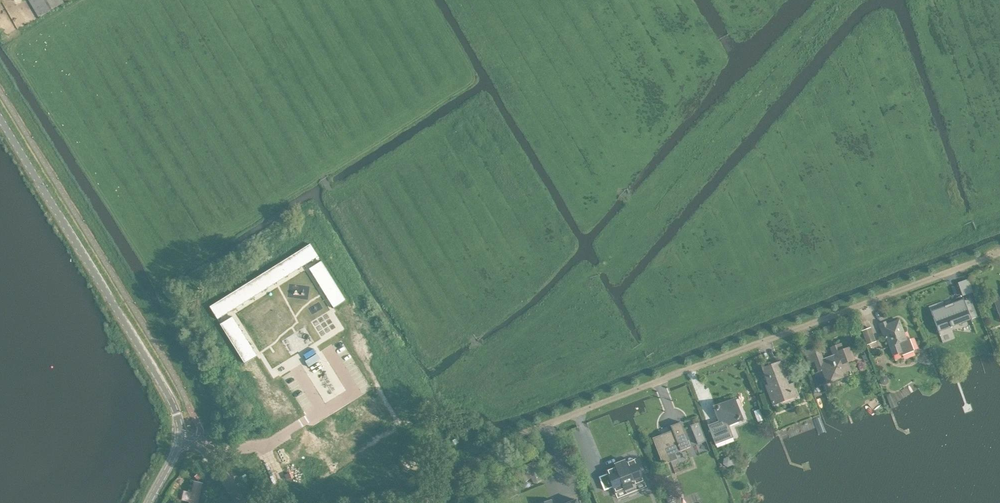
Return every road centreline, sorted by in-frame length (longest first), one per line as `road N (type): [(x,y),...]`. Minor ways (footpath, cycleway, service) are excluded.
road 1 (unclassified): [(424,502),(508,439),(999,253)]
road 2 (tertiary): [(181,439),(174,406),(0,119)]

